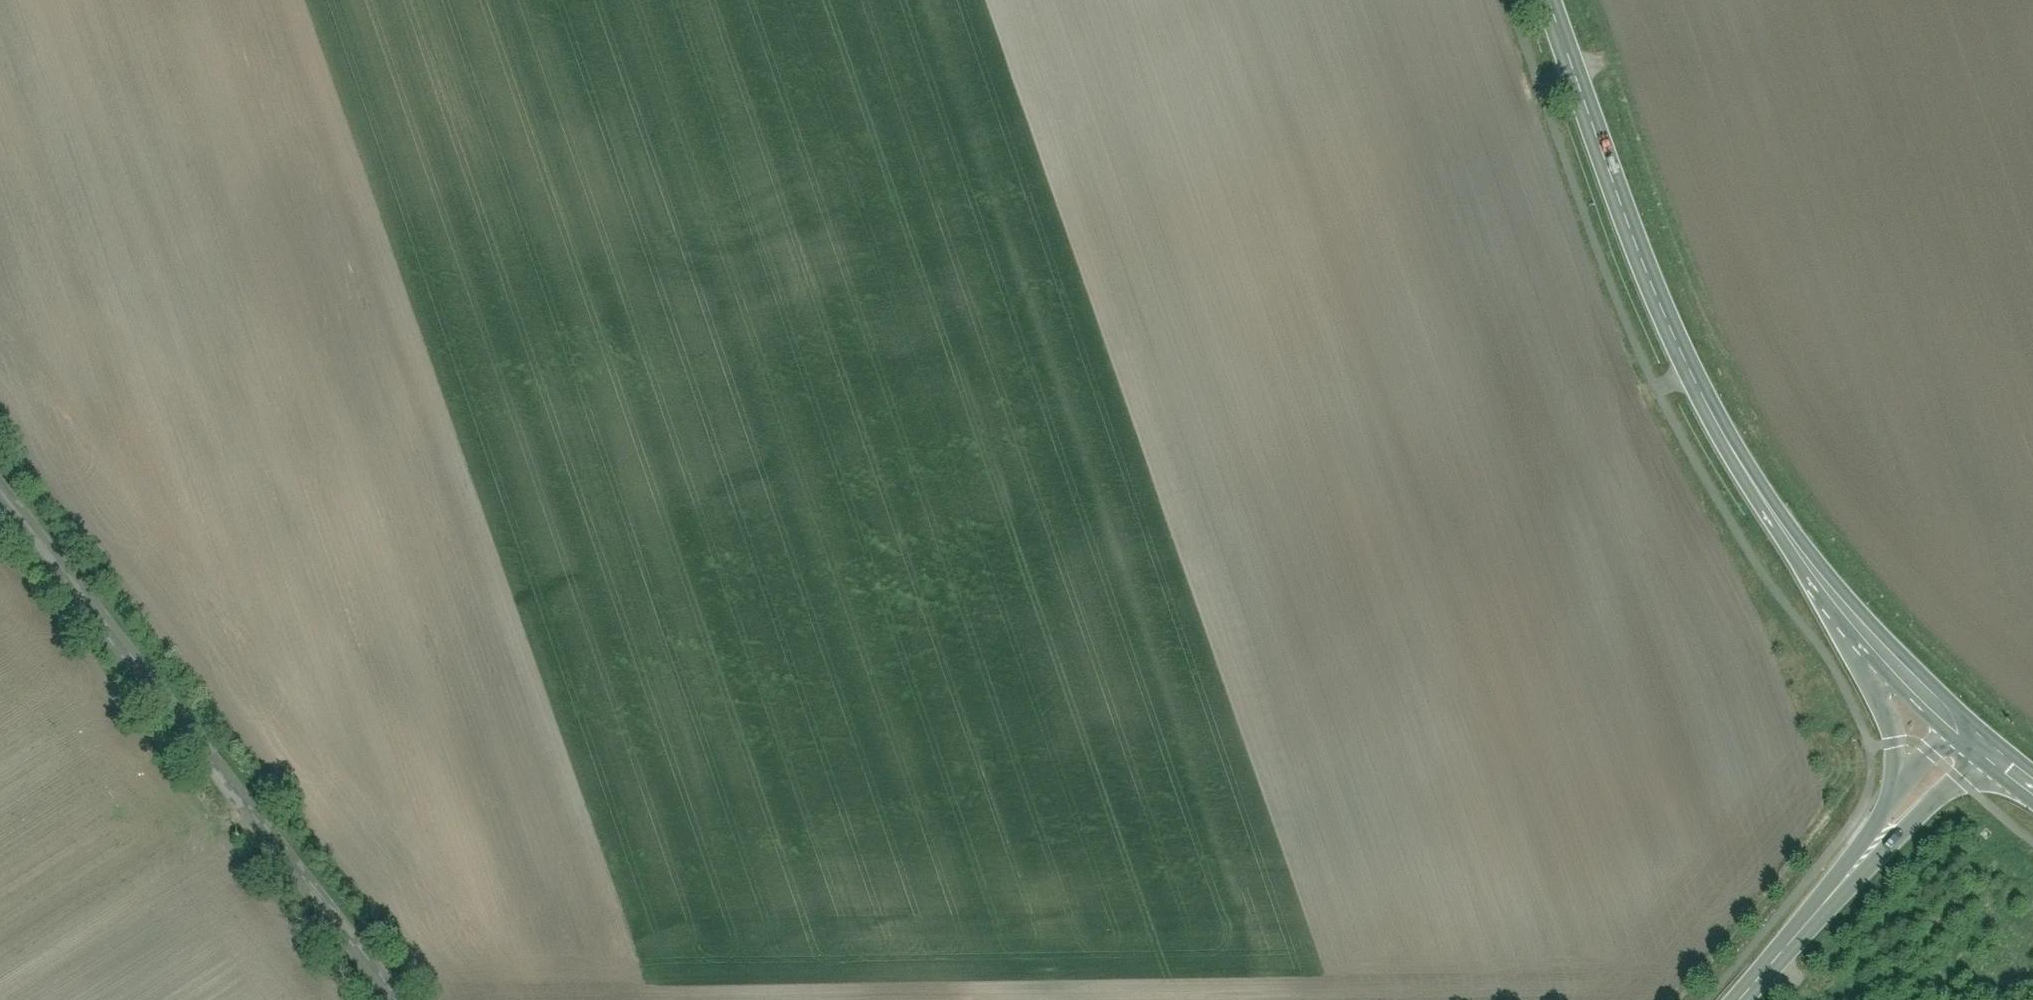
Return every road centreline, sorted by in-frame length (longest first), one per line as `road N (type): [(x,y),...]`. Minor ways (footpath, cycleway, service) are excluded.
road 1 (tertiary): [(1548,0),(1687,363),(1750,479),(1845,603)]
road 2 (unclassified): [(0,490),(398,999)]
road 3 (tertiary): [(1743,999),(1906,814)]
road 4 (tertiary): [(1845,603),(1909,771),(1906,814)]
road 5 (tertiary): [(1845,603),(1973,736)]

